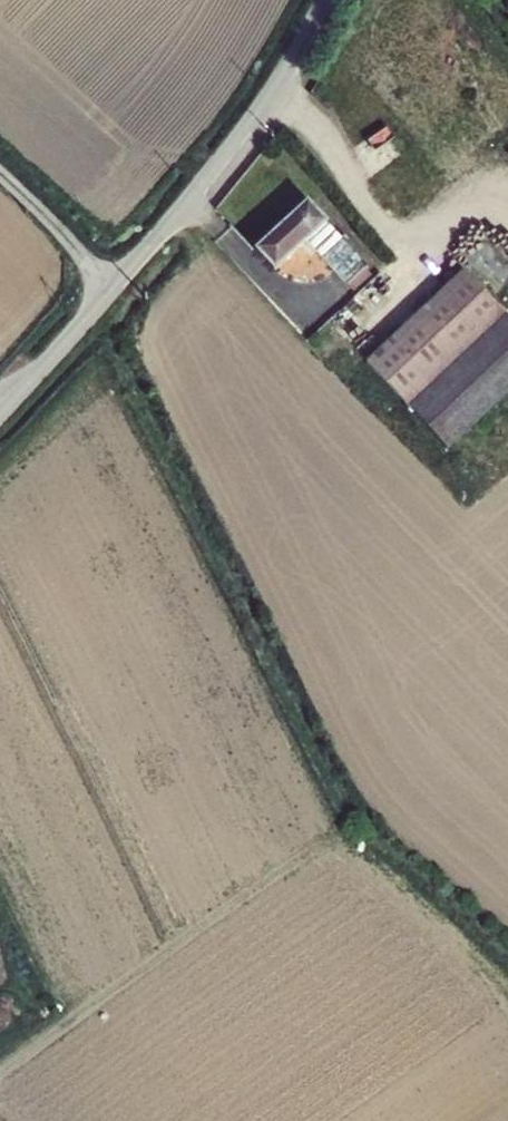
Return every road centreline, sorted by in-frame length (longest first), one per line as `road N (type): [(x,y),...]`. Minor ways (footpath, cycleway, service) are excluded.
road 1 (unclassified): [(323,0),(260,109),(0,411)]
road 2 (track): [(113,286),(0,171)]

